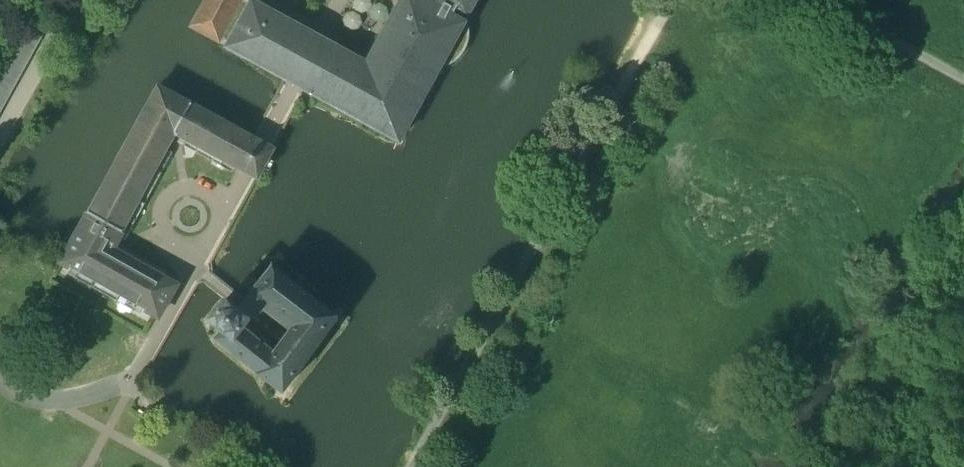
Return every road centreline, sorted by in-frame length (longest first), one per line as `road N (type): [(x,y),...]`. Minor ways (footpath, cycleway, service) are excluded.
road 1 (track): [(682,0),(417,466)]
road 2 (track): [(809,0),(963,90)]

